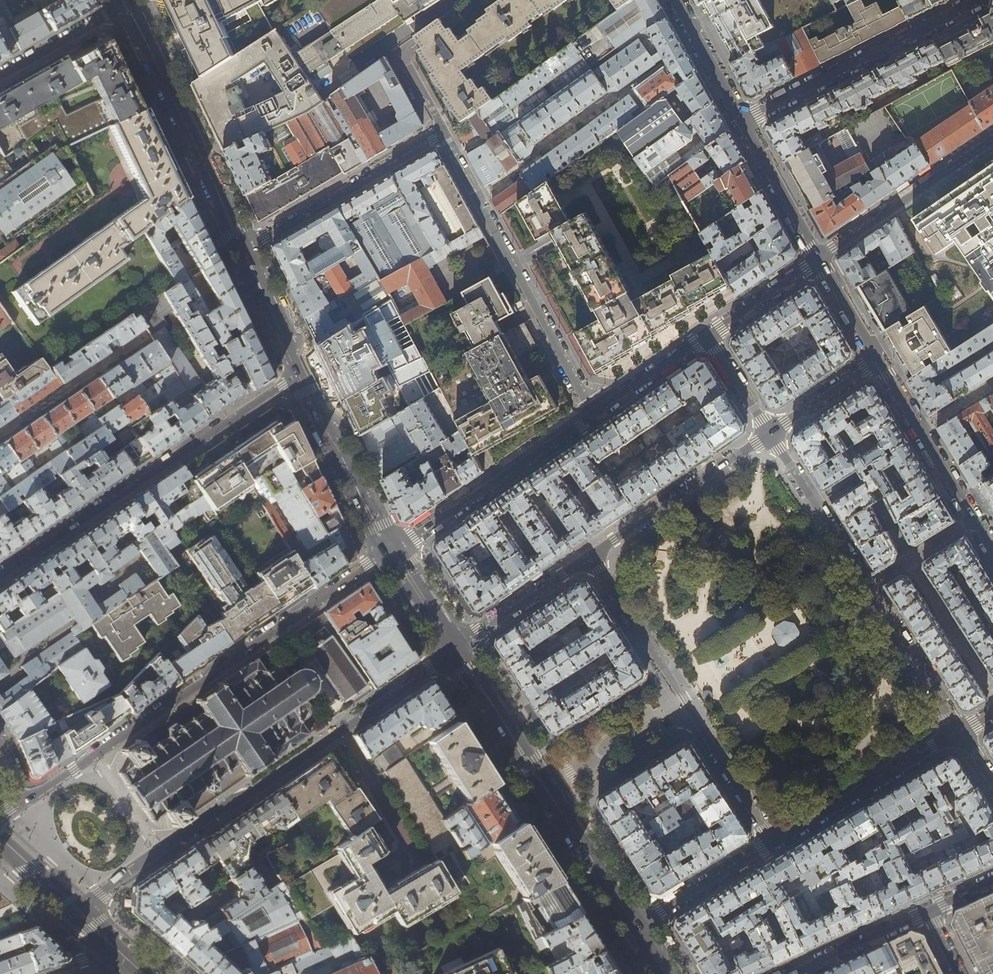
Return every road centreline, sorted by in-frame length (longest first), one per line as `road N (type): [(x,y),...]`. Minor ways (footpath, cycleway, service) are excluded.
road 1 (residential): [(75,913),(456,649)]
road 2 (residential): [(391,550),(23,803)]
road 3 (residential): [(0,573),(303,373)]
road 4 (residential): [(591,557),(776,842)]
road 5 (tertiary): [(632,927),(456,649)]
road 6 (residential): [(445,134),(596,415)]
road 7 (tertiary): [(243,251),(126,5)]
road 8 (residential): [(975,0),(743,121)]
road 9 (residential): [(596,415),(391,550)]
road 10 (residential): [(243,251),(445,134)]
road 11 (residential): [(591,557),(770,434)]
road 12 (residential): [(776,842),(961,733)]
road 13 (residential): [(818,259),(992,140)]
road 14 (tertiary): [(391,550),(303,373)]
road 15 (residential): [(770,434),(868,585)]
road 16 (residential): [(868,585),(961,733)]
road 17 (residential): [(632,927),(776,842)]
road 18 (residential): [(456,649),(591,557)]
road 19 (residential): [(818,259),(743,121)]
road 20 (residential): [(992,692),(909,560)]
road 21 (residential): [(792,973),(929,911)]
road 22 (residential): [(126,5),(0,76)]
road 23 (residential): [(743,121),(675,0)]
road 24 (residential): [(709,336),(596,415)]
road 25 (tertiary): [(303,373),(243,251)]
road 26 (residential): [(818,259),(709,336)]
road 27 (residential): [(770,434),(879,360)]

